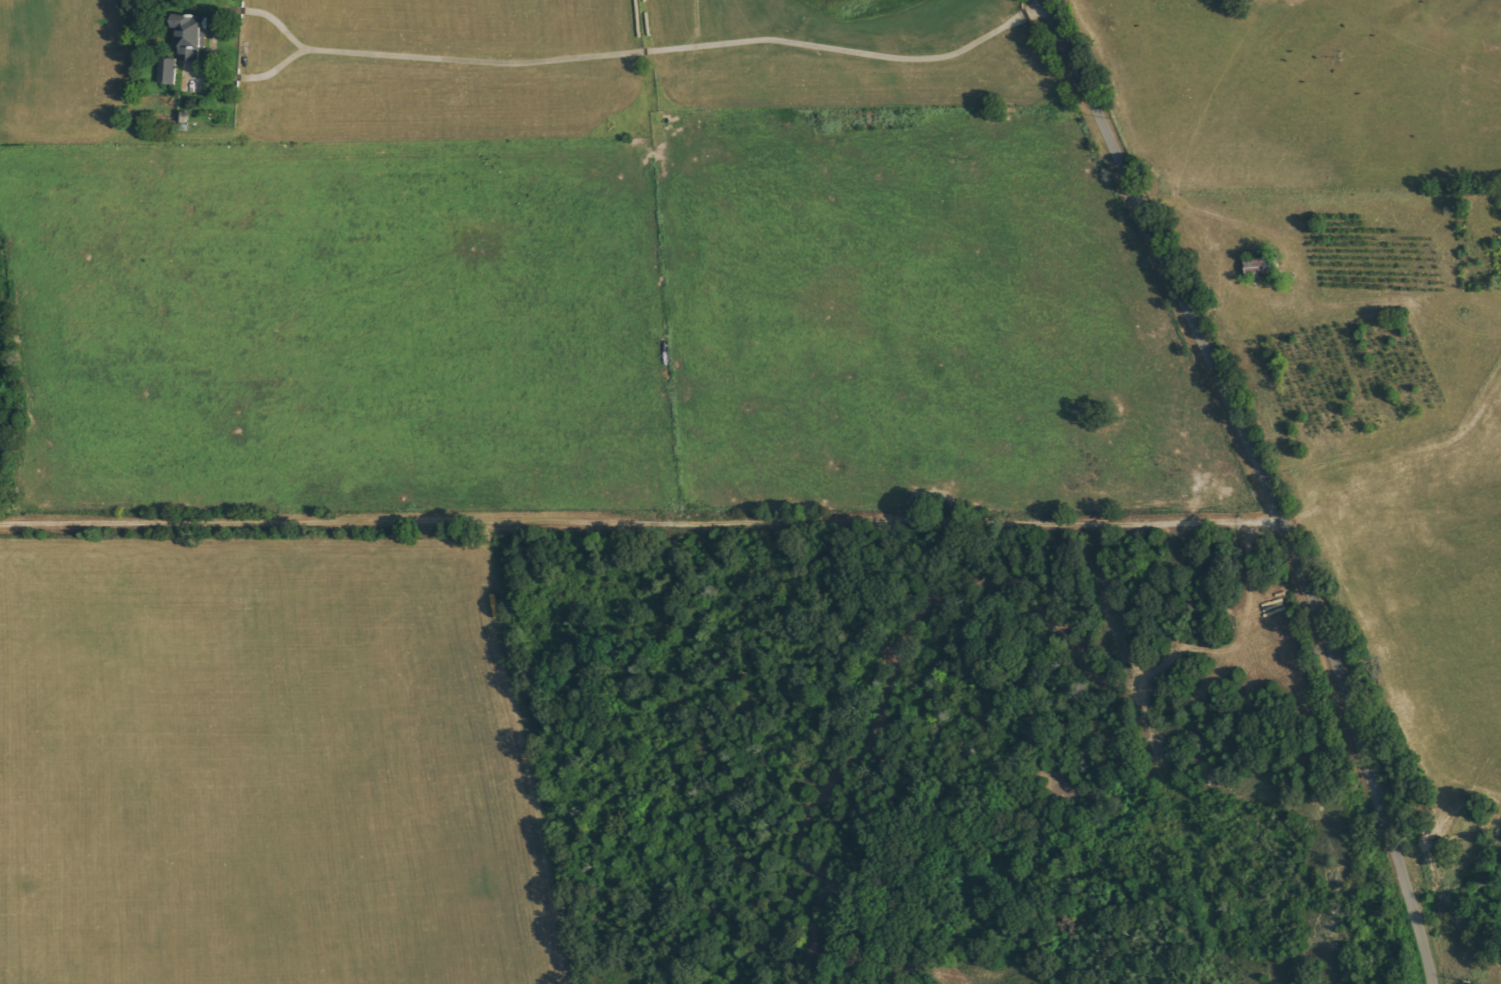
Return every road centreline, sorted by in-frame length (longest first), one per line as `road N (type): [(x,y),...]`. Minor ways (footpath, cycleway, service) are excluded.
road 1 (residential): [(1428,983),(1296,554),(1045,0)]

